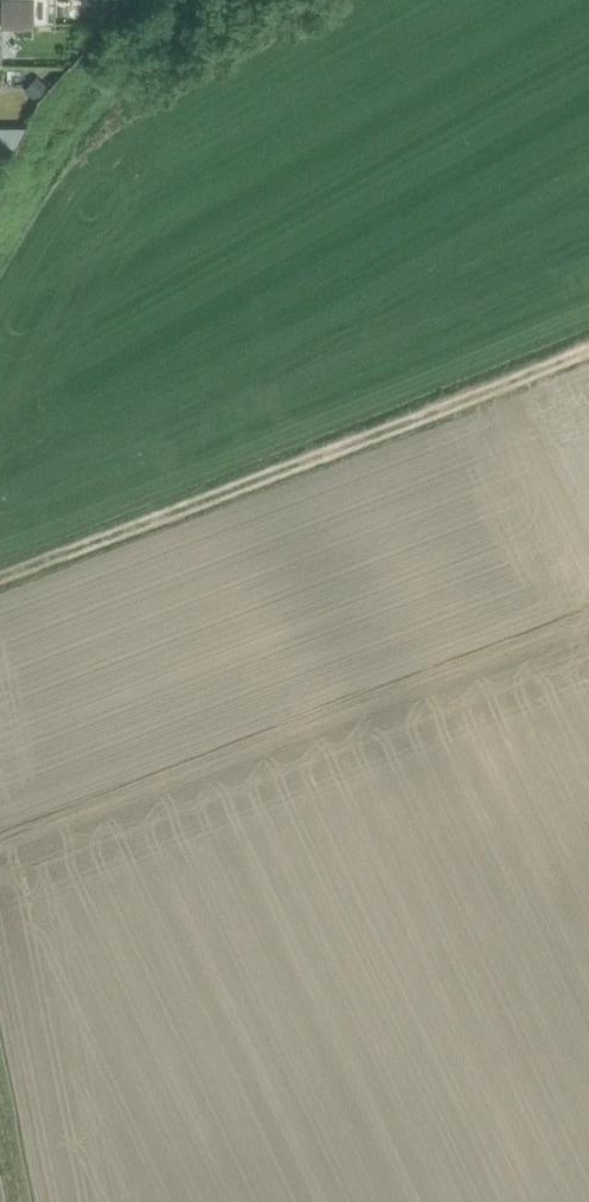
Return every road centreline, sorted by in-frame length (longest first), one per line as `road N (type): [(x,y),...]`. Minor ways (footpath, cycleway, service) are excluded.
road 1 (track): [(588,348),(0,579)]

